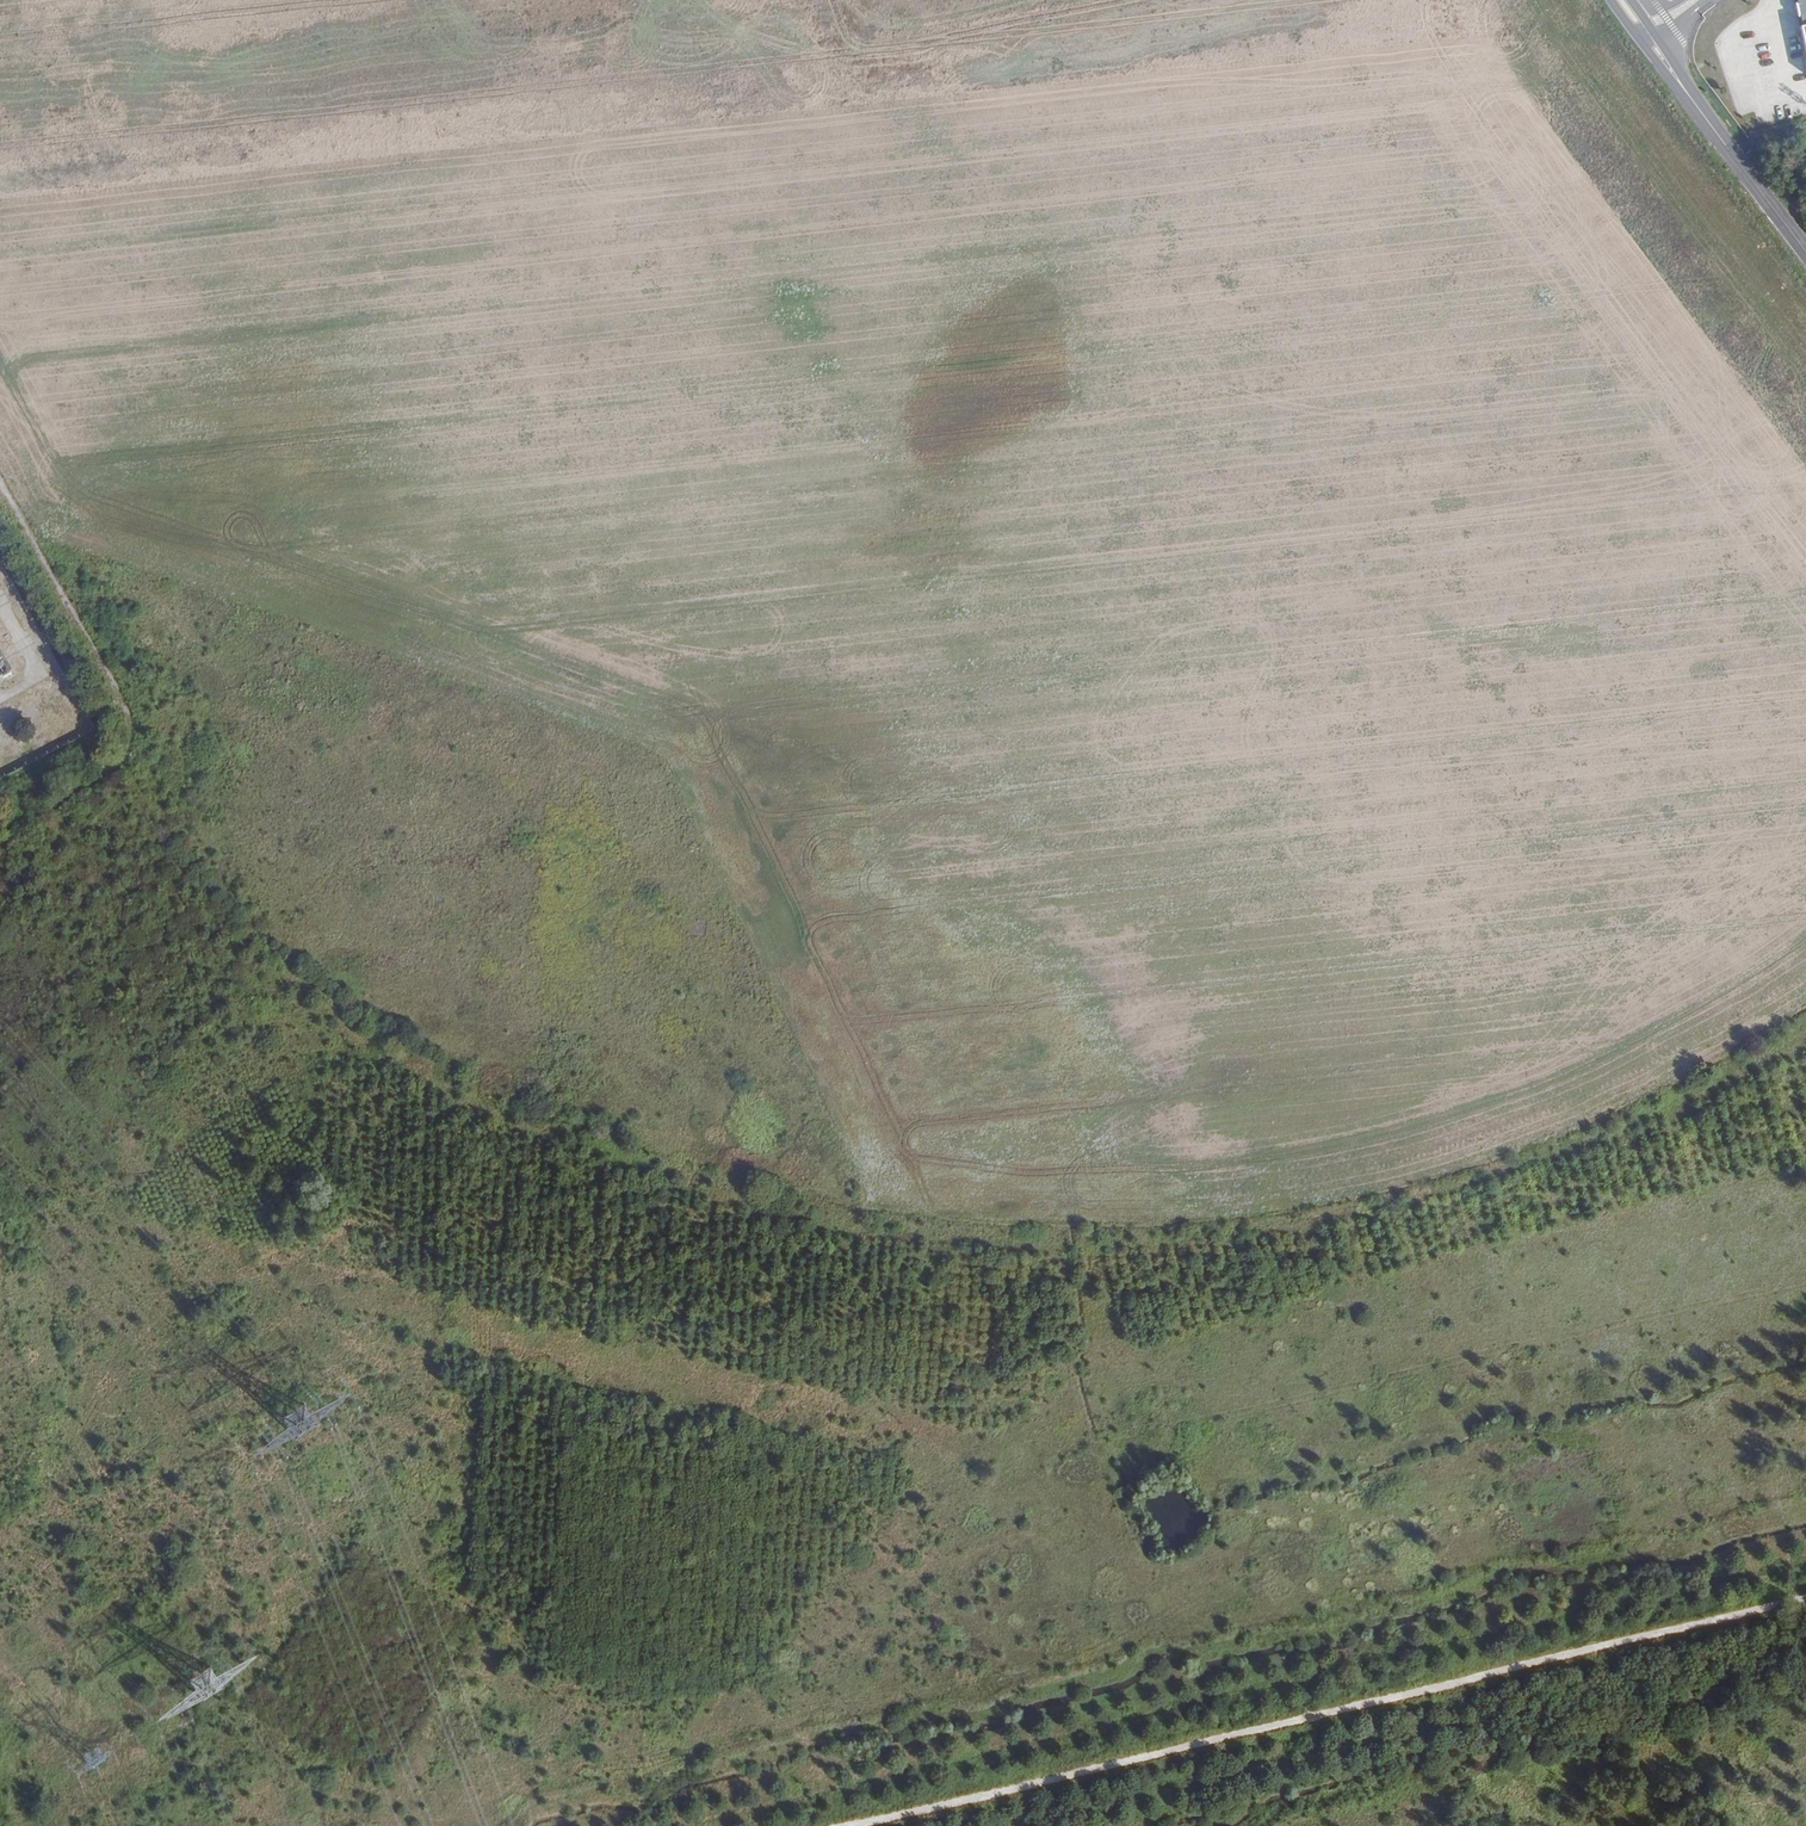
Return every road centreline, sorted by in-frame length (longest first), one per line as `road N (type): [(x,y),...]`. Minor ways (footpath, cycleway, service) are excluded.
road 1 (track): [(855,1825),(1805,1609)]
road 2 (secondary): [(1618,0),(1805,251)]
road 3 (track): [(127,715),(0,489)]

